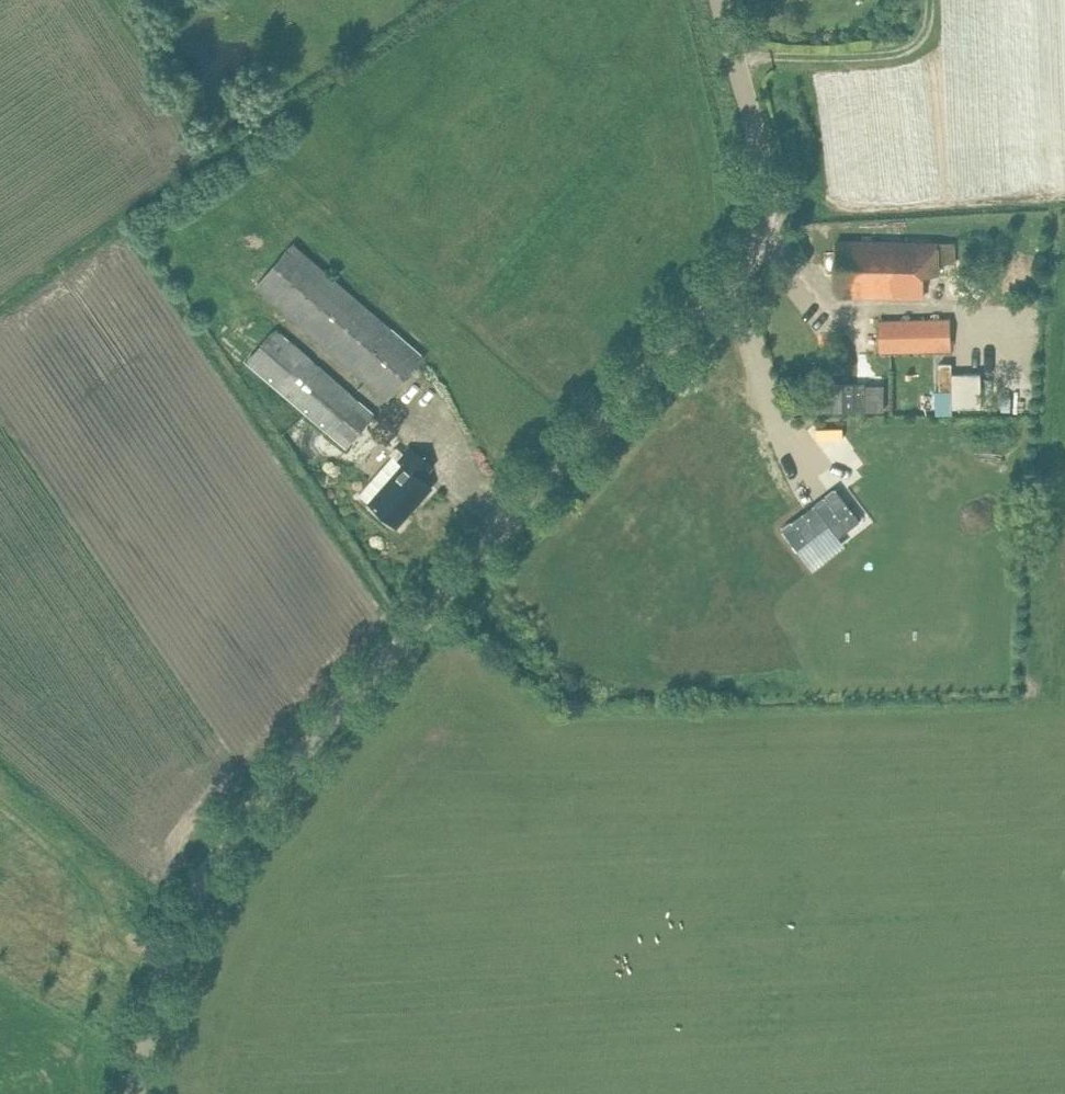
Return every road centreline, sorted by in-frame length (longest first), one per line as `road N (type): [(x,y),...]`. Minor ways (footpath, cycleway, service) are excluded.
road 1 (unclassified): [(131,1093),(143,1003),(186,895),(241,798),(720,286),(748,242),(754,203),(711,0)]

